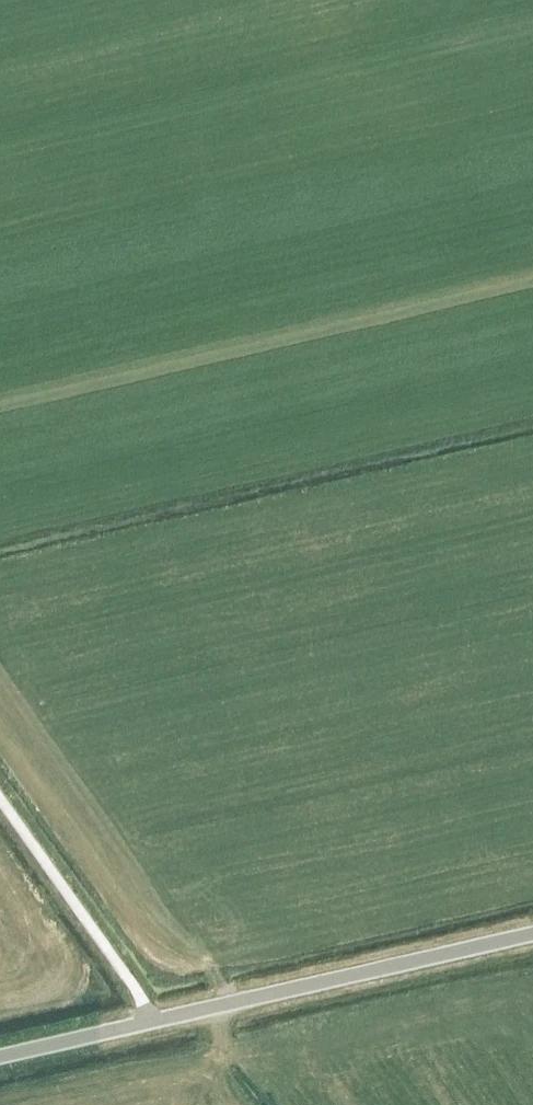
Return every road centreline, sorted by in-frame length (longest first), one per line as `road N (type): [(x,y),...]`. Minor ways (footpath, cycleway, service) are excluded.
road 1 (unclassified): [(0,1057),(532,934)]

